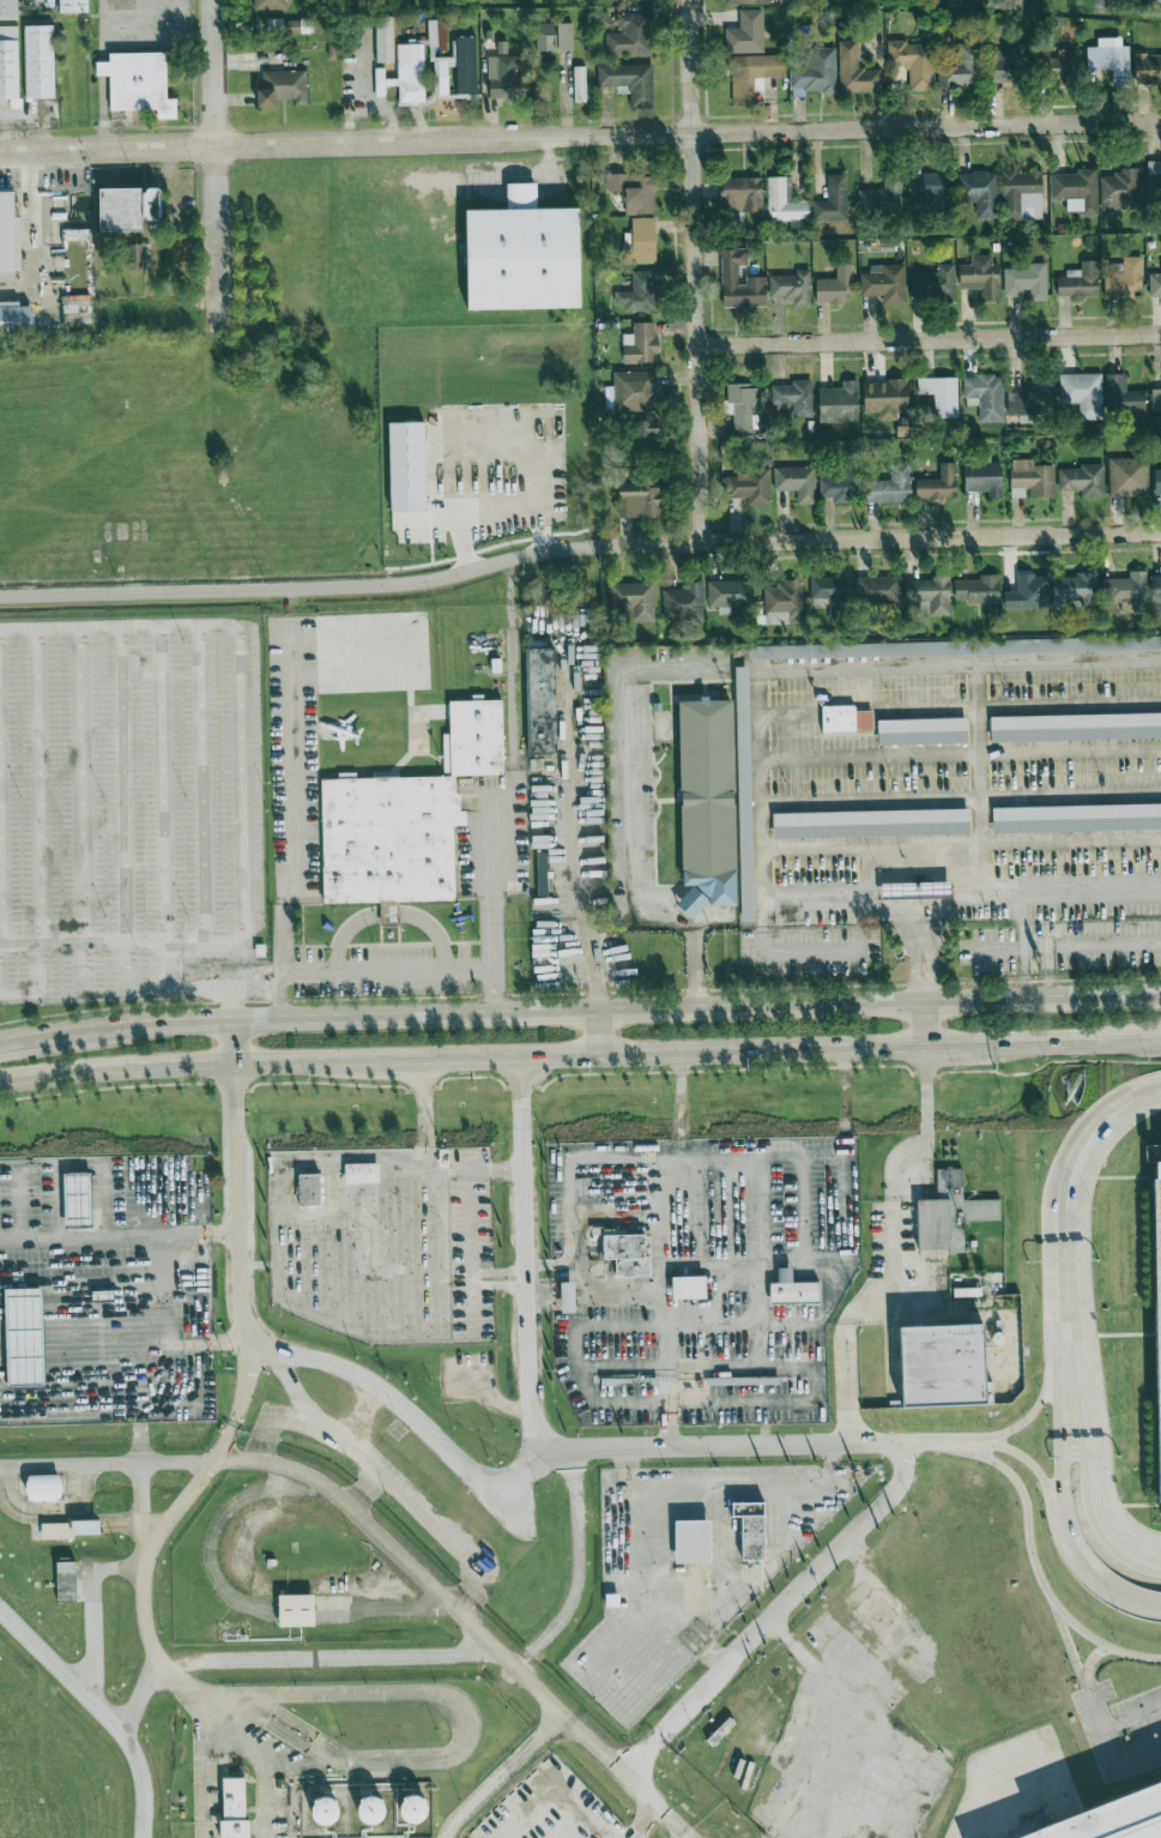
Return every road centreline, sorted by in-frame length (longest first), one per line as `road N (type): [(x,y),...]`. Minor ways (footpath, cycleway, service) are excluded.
road 1 (residential): [(0,594),(439,579),(581,548),(1160,534)]
road 2 (secondary): [(0,1082),(238,1065),(1160,1044)]
road 3 (secondary): [(1160,993),(164,1020),(53,1035)]
road 4 (residential): [(1160,121),(218,147)]
road 5 (residential): [(691,0),(699,544)]
road 6 (residential): [(696,346),(1160,336)]
road 7 (residential): [(215,0),(223,330)]
road 8 (residential): [(0,153),(218,147)]

